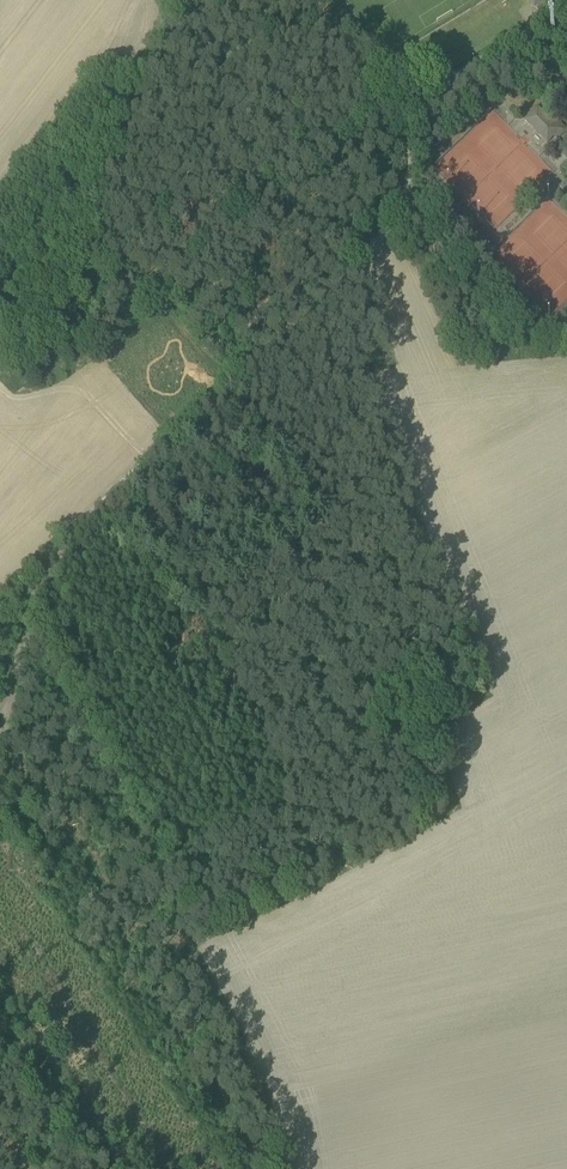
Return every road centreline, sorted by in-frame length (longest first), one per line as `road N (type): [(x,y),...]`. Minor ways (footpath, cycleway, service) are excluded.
road 1 (track): [(394,117),(412,161),(409,194),(395,219),(53,562),(0,746)]
road 2 (track): [(0,753),(89,860),(117,907),(197,953)]
road 3 (unclassified): [(394,117),(566,7)]
road 4 (unclassified): [(394,117),(308,0)]
road 5 (track): [(99,511),(183,609)]

